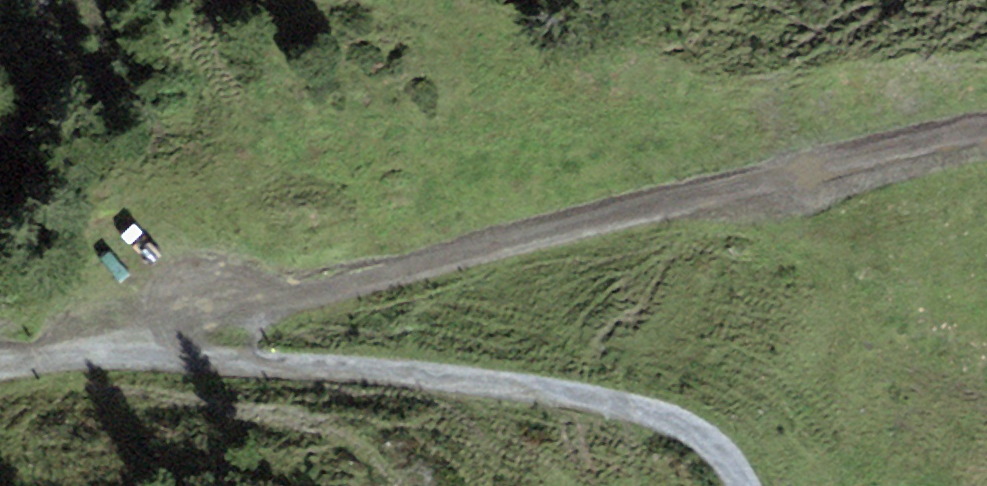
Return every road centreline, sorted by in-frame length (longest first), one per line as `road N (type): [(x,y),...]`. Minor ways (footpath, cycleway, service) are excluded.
road 1 (track): [(137,350),(986,124)]
road 2 (track): [(742,485),(684,427),(545,392),(137,350),(0,360)]

